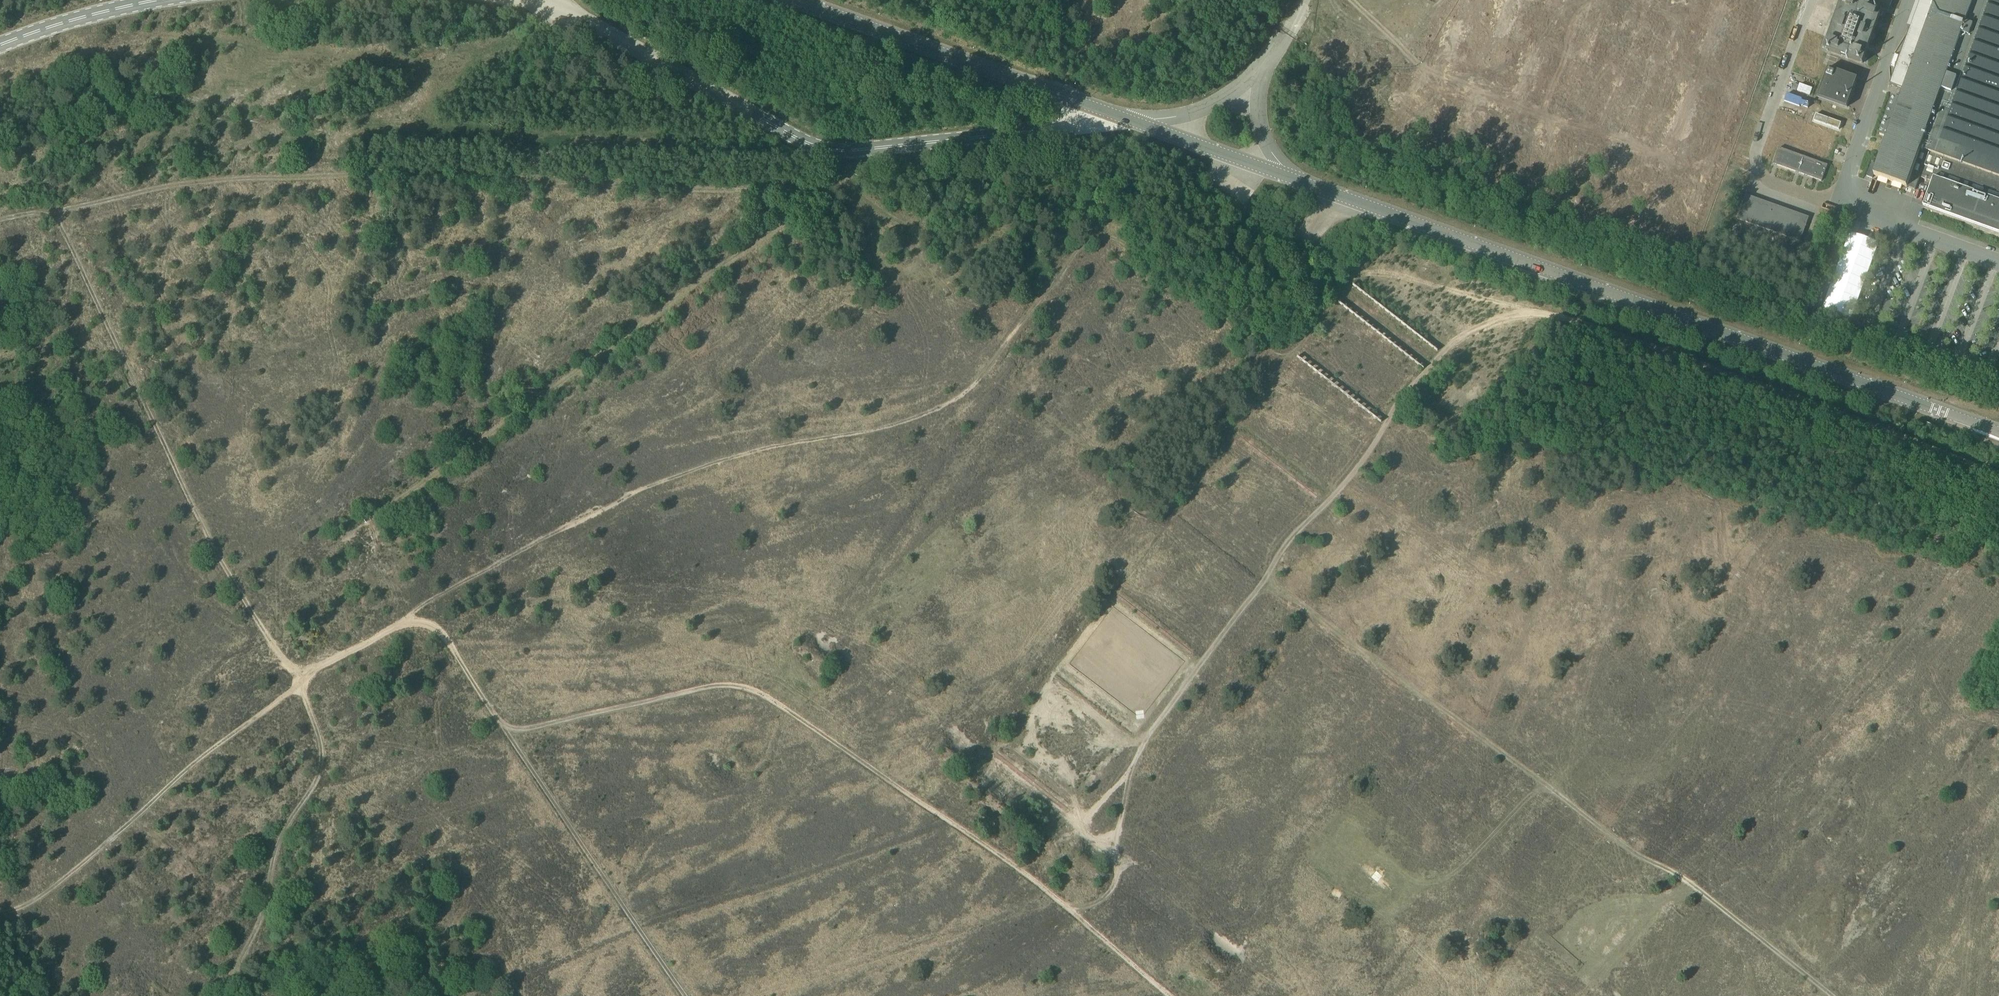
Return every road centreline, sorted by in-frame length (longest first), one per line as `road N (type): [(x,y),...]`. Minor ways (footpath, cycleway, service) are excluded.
road 1 (tertiary): [(1998,432),(795,0)]

